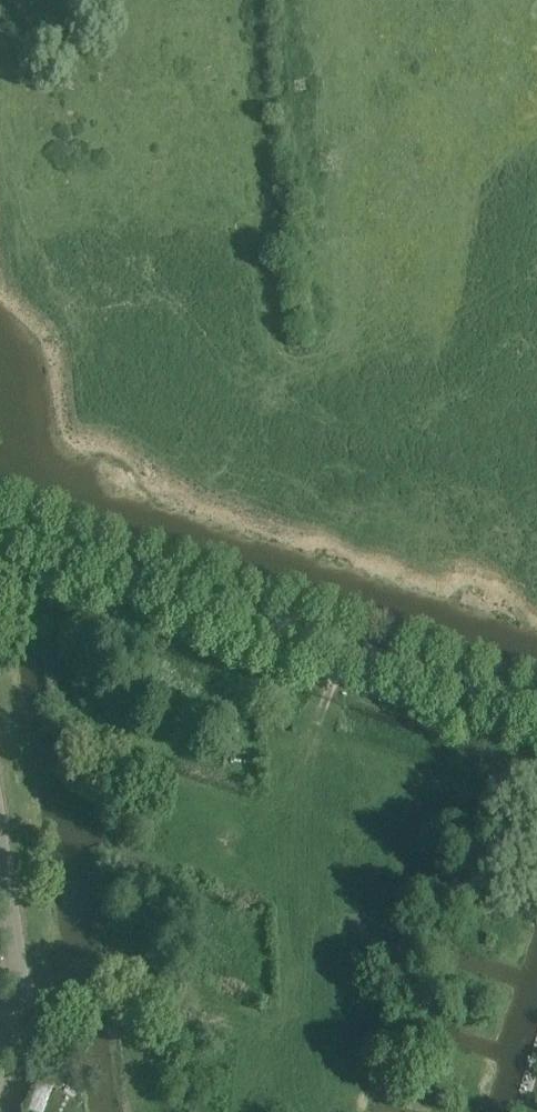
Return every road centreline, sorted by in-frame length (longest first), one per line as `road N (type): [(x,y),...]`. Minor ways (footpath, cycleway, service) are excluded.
road 1 (residential): [(0,1111),(19,1039),(0,868)]

